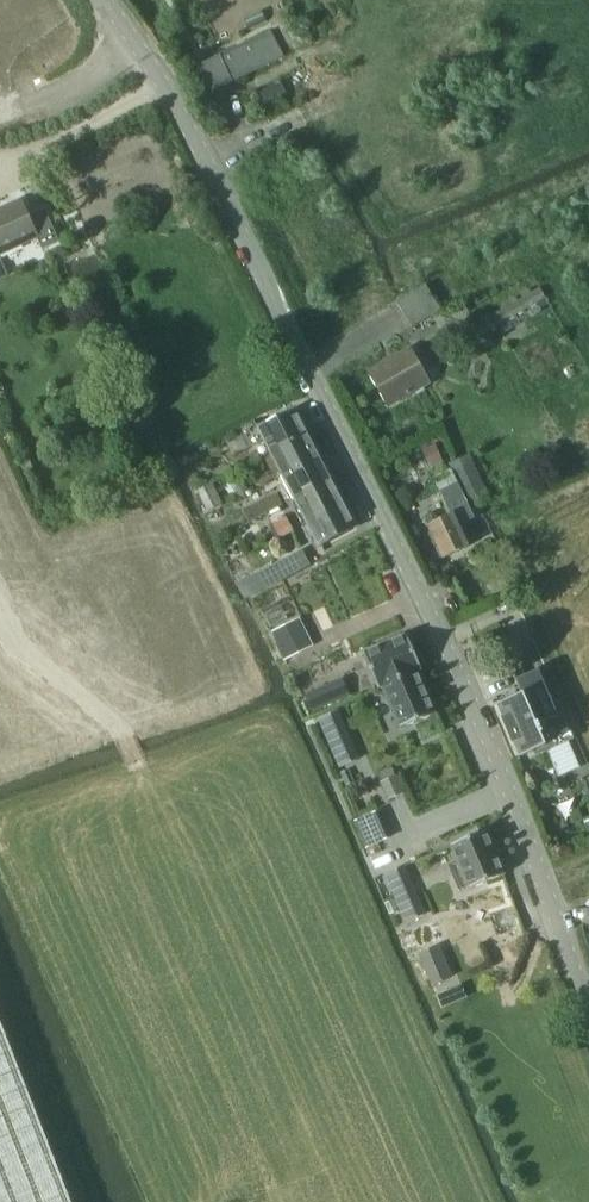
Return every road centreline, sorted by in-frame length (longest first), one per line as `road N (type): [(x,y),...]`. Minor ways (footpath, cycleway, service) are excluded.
road 1 (unclassified): [(127,41),(204,162),(464,690),(588,1023)]
road 2 (unclassified): [(0,608),(19,650),(59,673),(108,724)]
road 3 (unclassified): [(127,41),(80,84),(0,111)]

